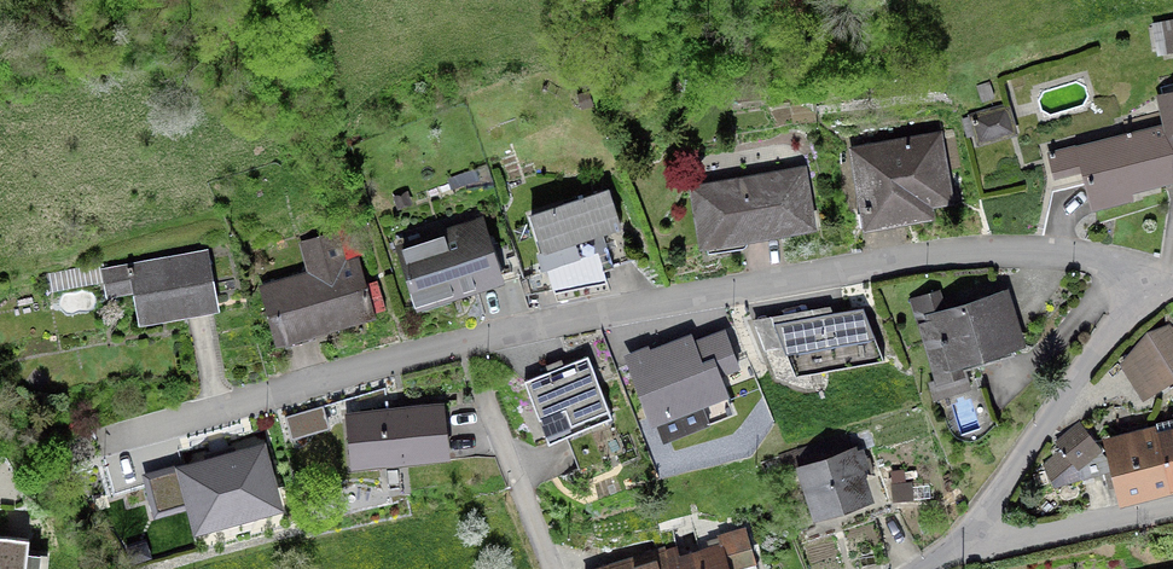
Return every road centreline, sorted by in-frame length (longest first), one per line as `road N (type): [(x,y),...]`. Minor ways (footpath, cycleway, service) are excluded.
road 1 (residential): [(23,467),(460,346),(985,254),(1057,250),(1158,289)]
road 2 (residential): [(966,530),(1121,320),(1158,289)]
road 3 (residential): [(966,530),(1001,540),(1172,507)]

